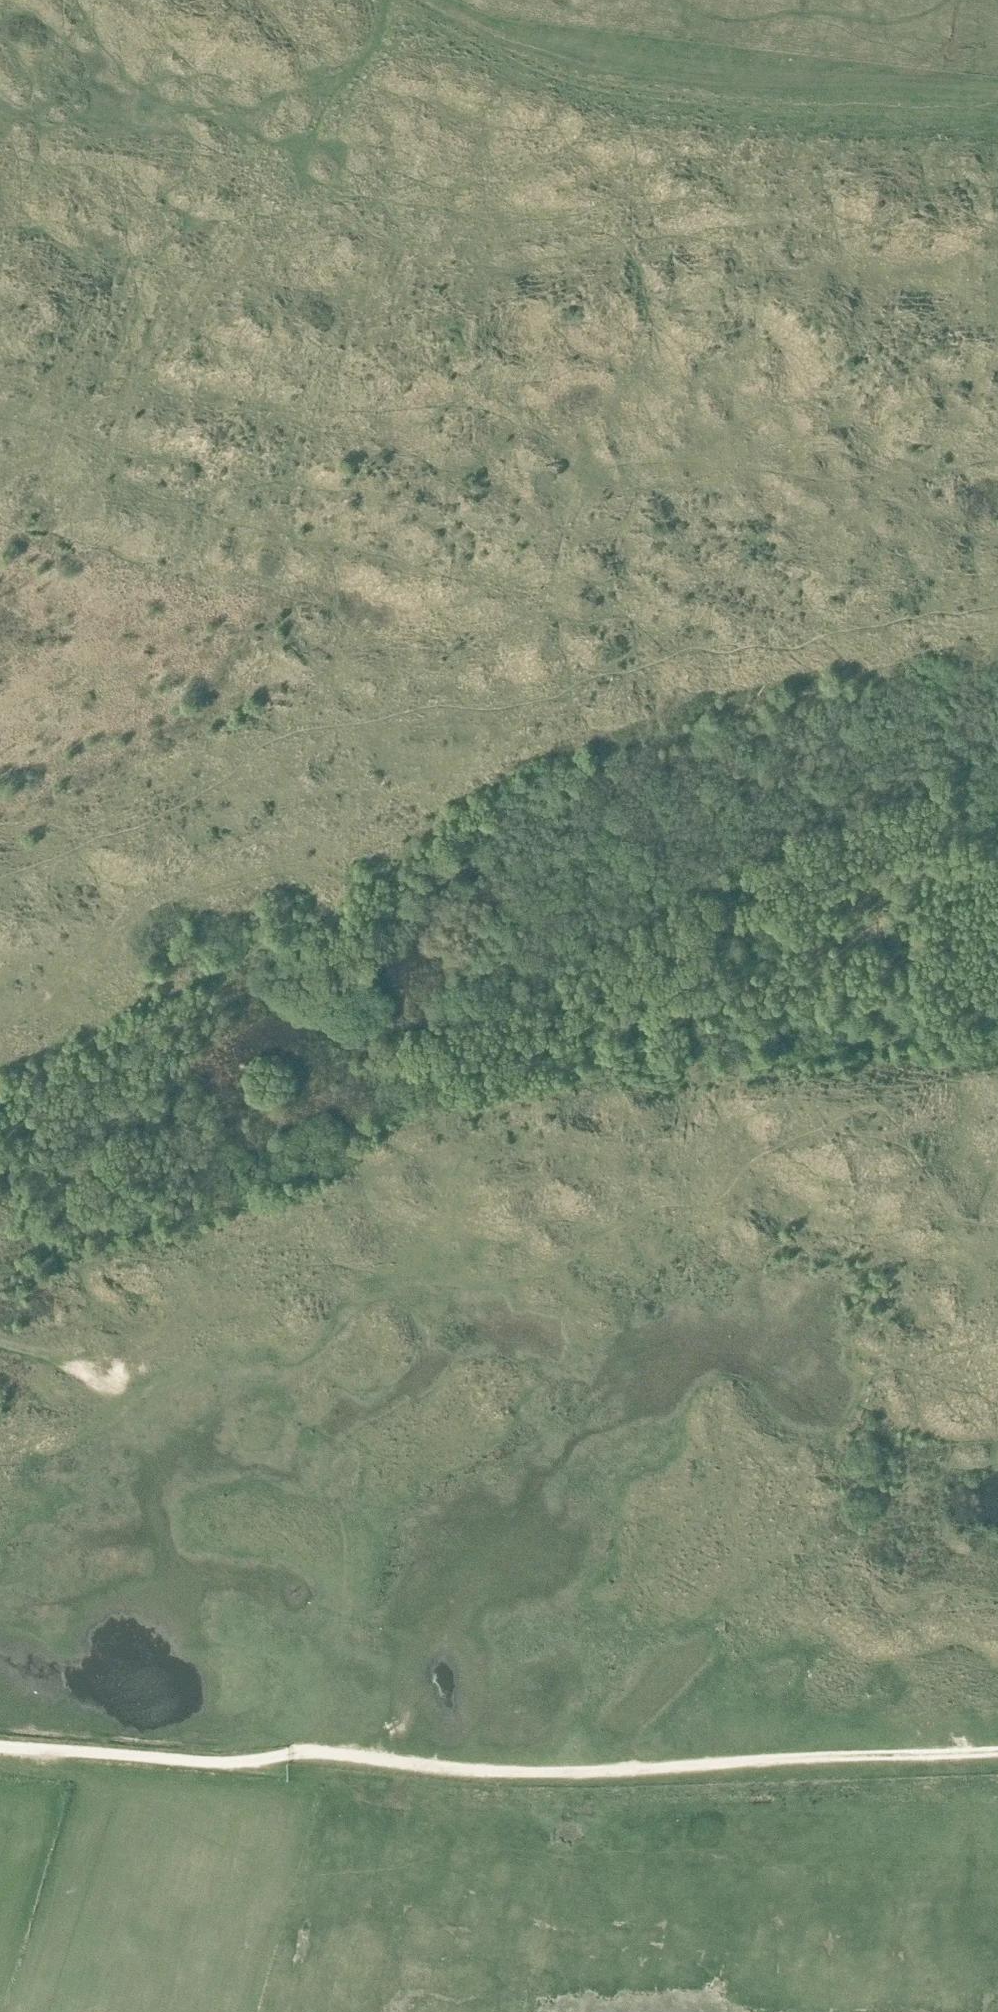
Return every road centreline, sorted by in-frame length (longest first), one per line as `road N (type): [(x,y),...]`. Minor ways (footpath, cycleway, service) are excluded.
road 1 (track): [(997,1760),(702,1773),(368,1767),(301,1757),(193,1769),(0,1754)]
road 2 (track): [(420,0),(553,71),(636,90),(997,97)]

